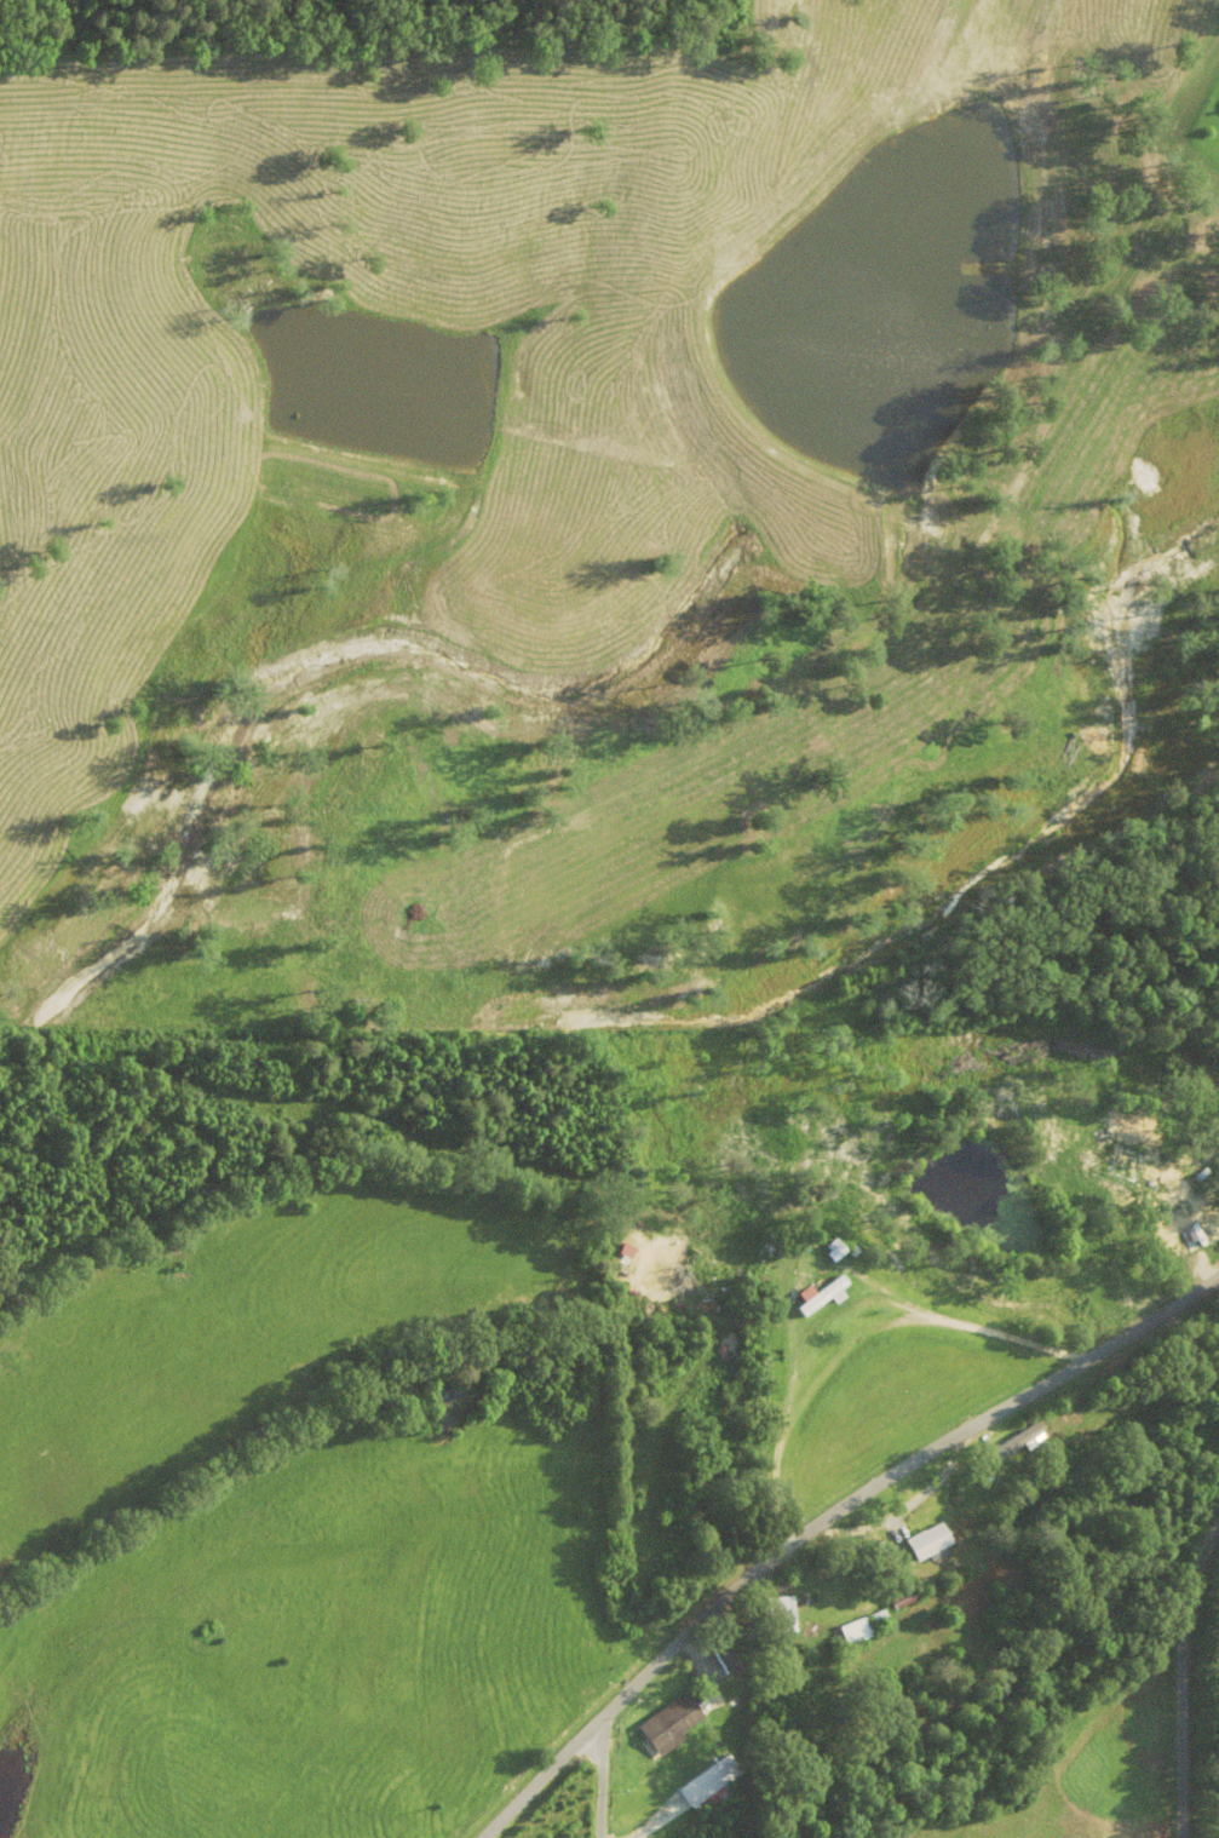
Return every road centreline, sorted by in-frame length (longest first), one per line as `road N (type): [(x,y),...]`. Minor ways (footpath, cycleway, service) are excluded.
road 1 (residential): [(484,1837),(736,1574),(904,1463),(1218,1319)]

